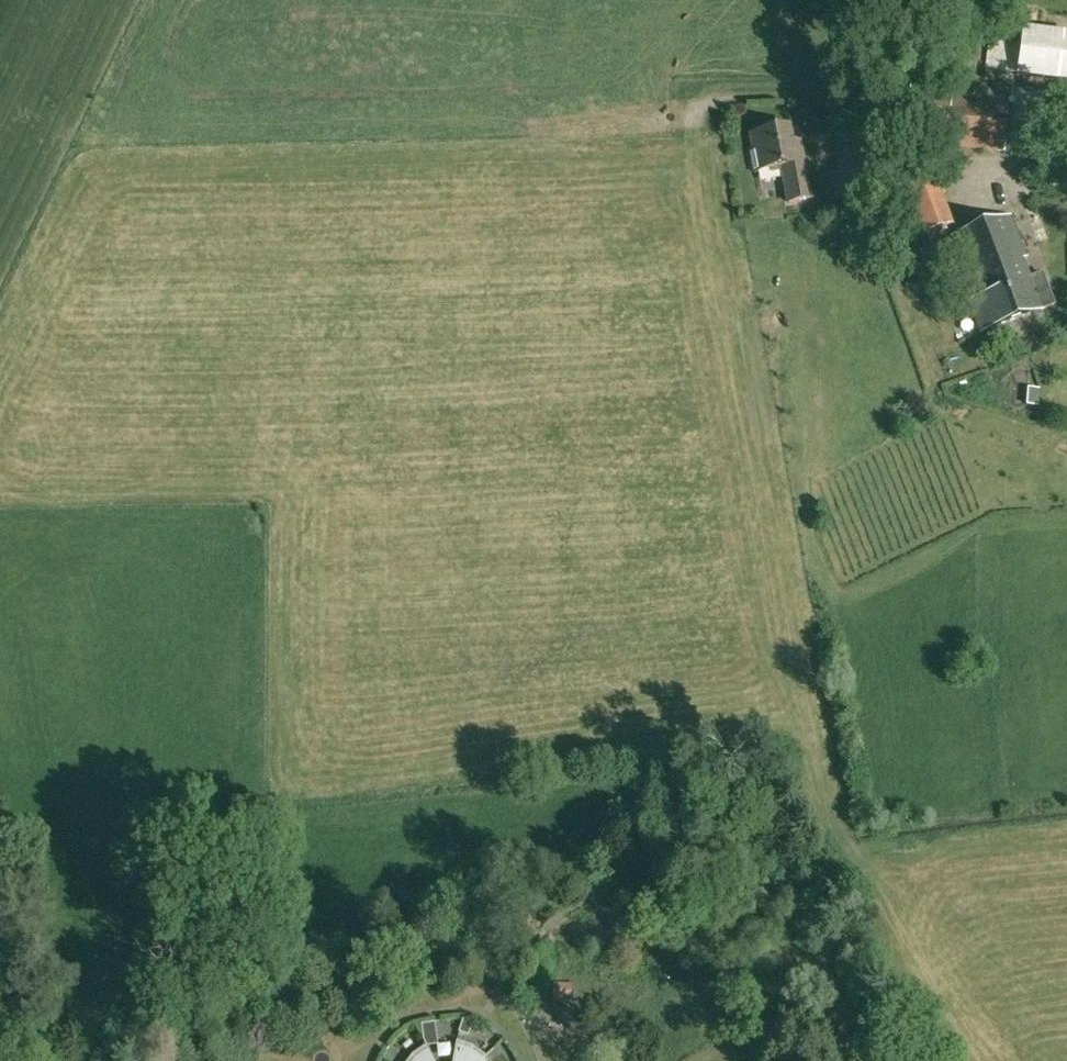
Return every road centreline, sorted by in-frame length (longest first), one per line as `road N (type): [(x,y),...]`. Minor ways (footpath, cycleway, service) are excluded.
road 1 (track): [(1017,171),(942,163),(867,126),(853,107),(849,81),(856,0)]

